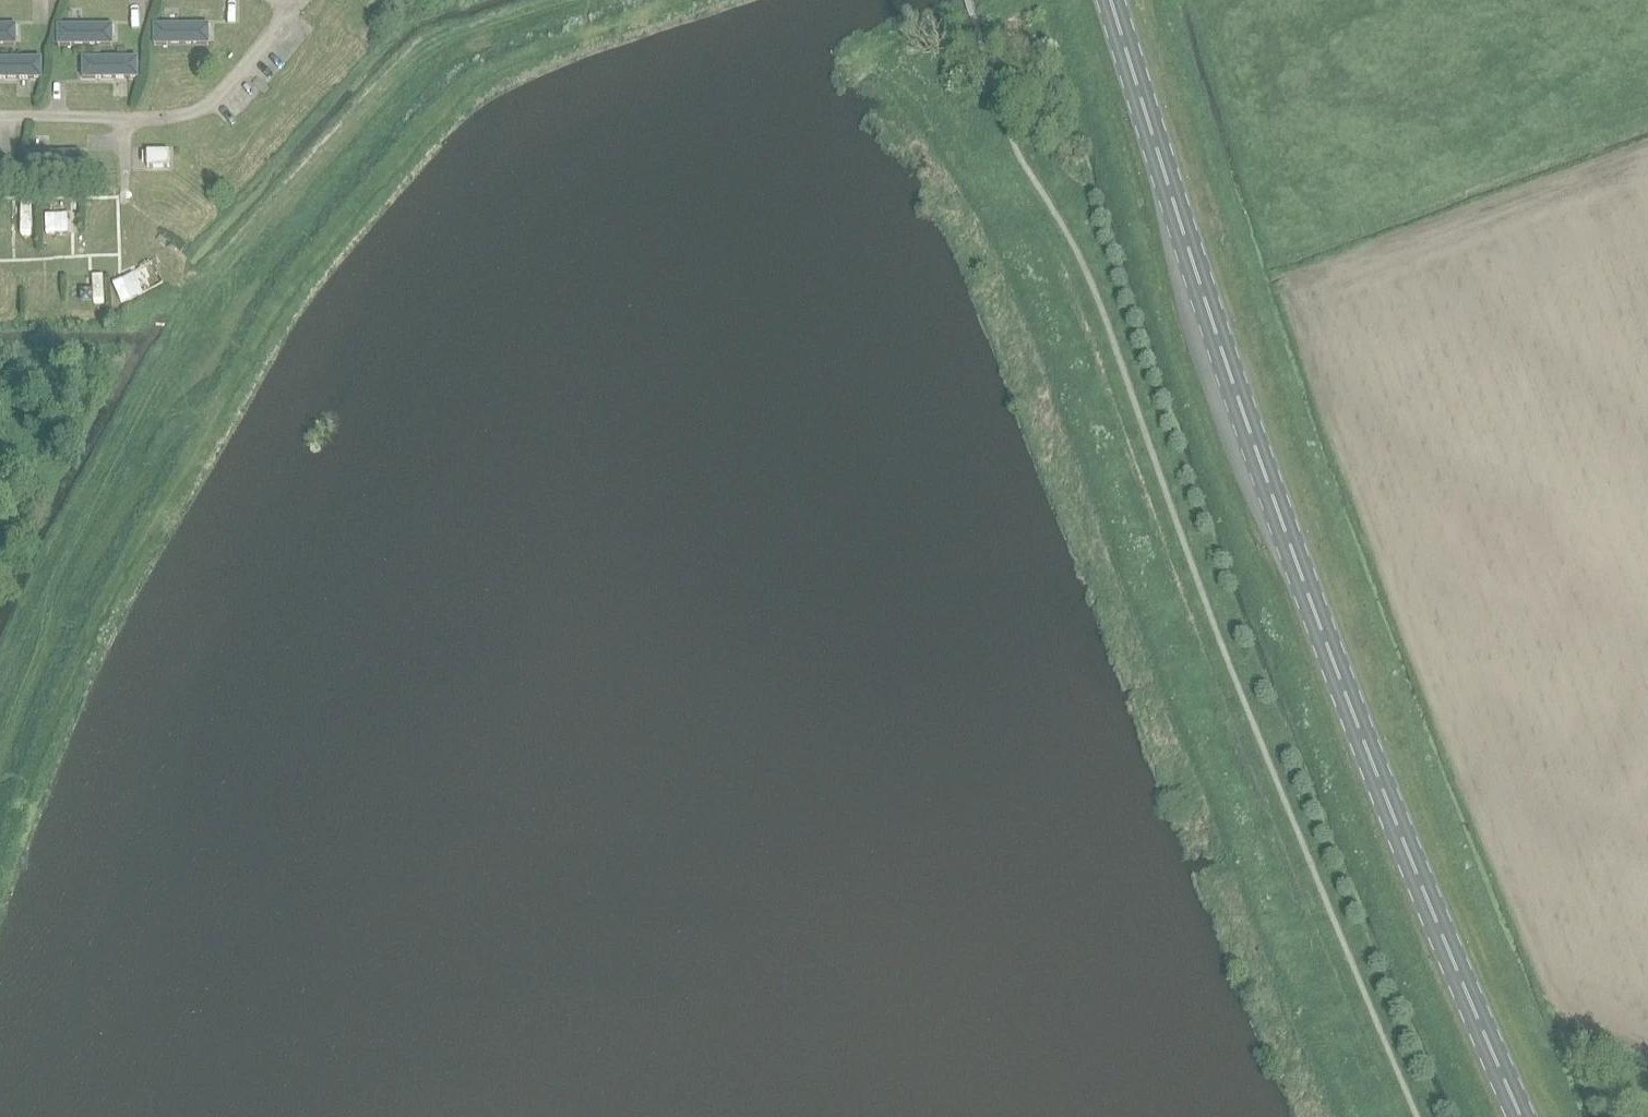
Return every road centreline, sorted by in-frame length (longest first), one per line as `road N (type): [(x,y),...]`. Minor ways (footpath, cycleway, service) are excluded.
road 1 (primary): [(1520,1116),(1291,549),(1110,0)]

